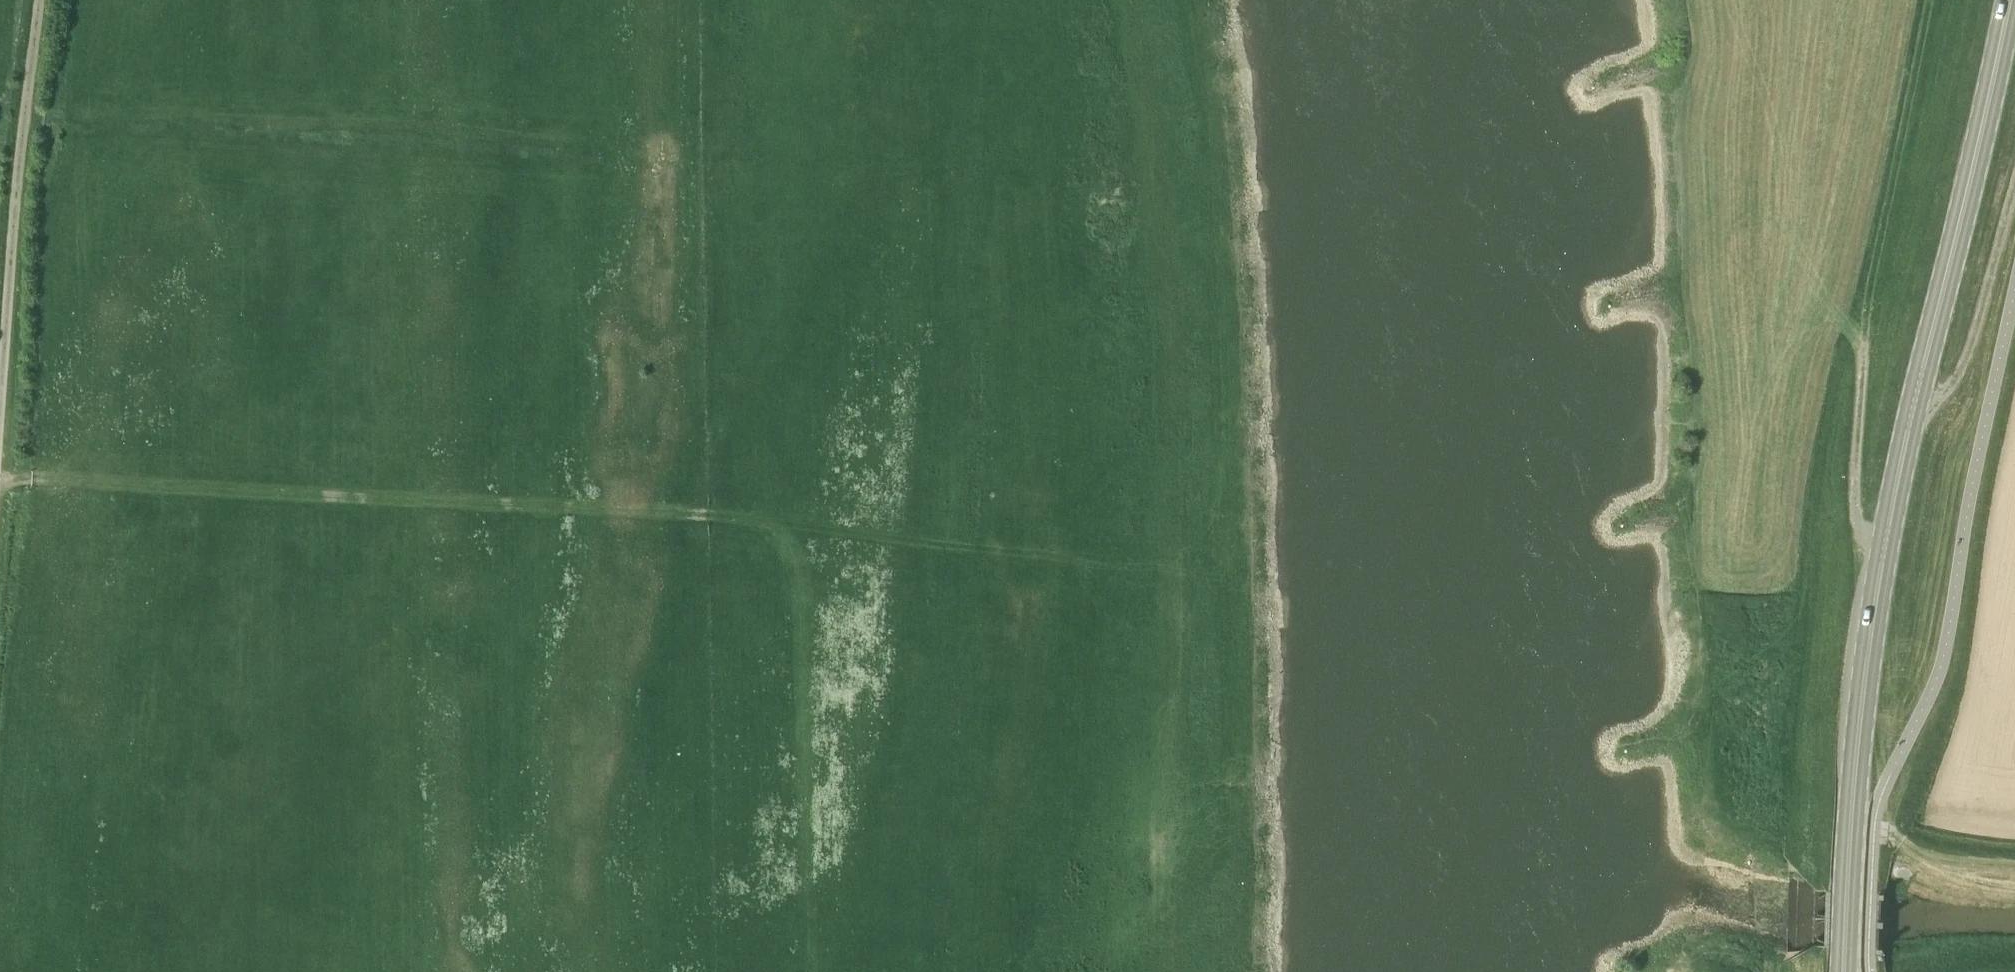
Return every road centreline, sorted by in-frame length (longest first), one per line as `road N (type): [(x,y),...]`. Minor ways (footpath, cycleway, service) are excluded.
road 1 (primary): [(1844,971),(1872,602),(2008,0)]
road 2 (unclassified): [(0,409),(39,0)]

